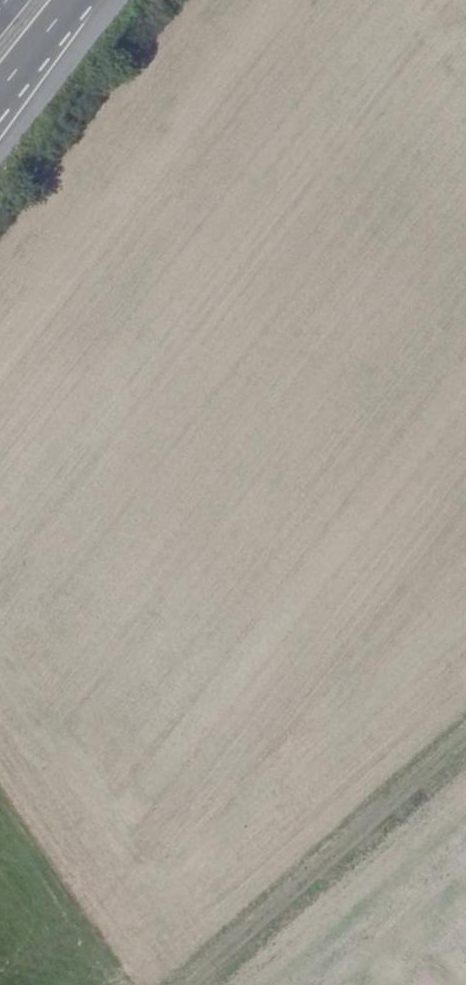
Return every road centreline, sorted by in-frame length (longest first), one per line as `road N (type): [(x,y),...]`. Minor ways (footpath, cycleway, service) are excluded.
road 1 (track): [(465,733),(180,984)]
road 2 (trunk): [(0,98),(76,0)]

